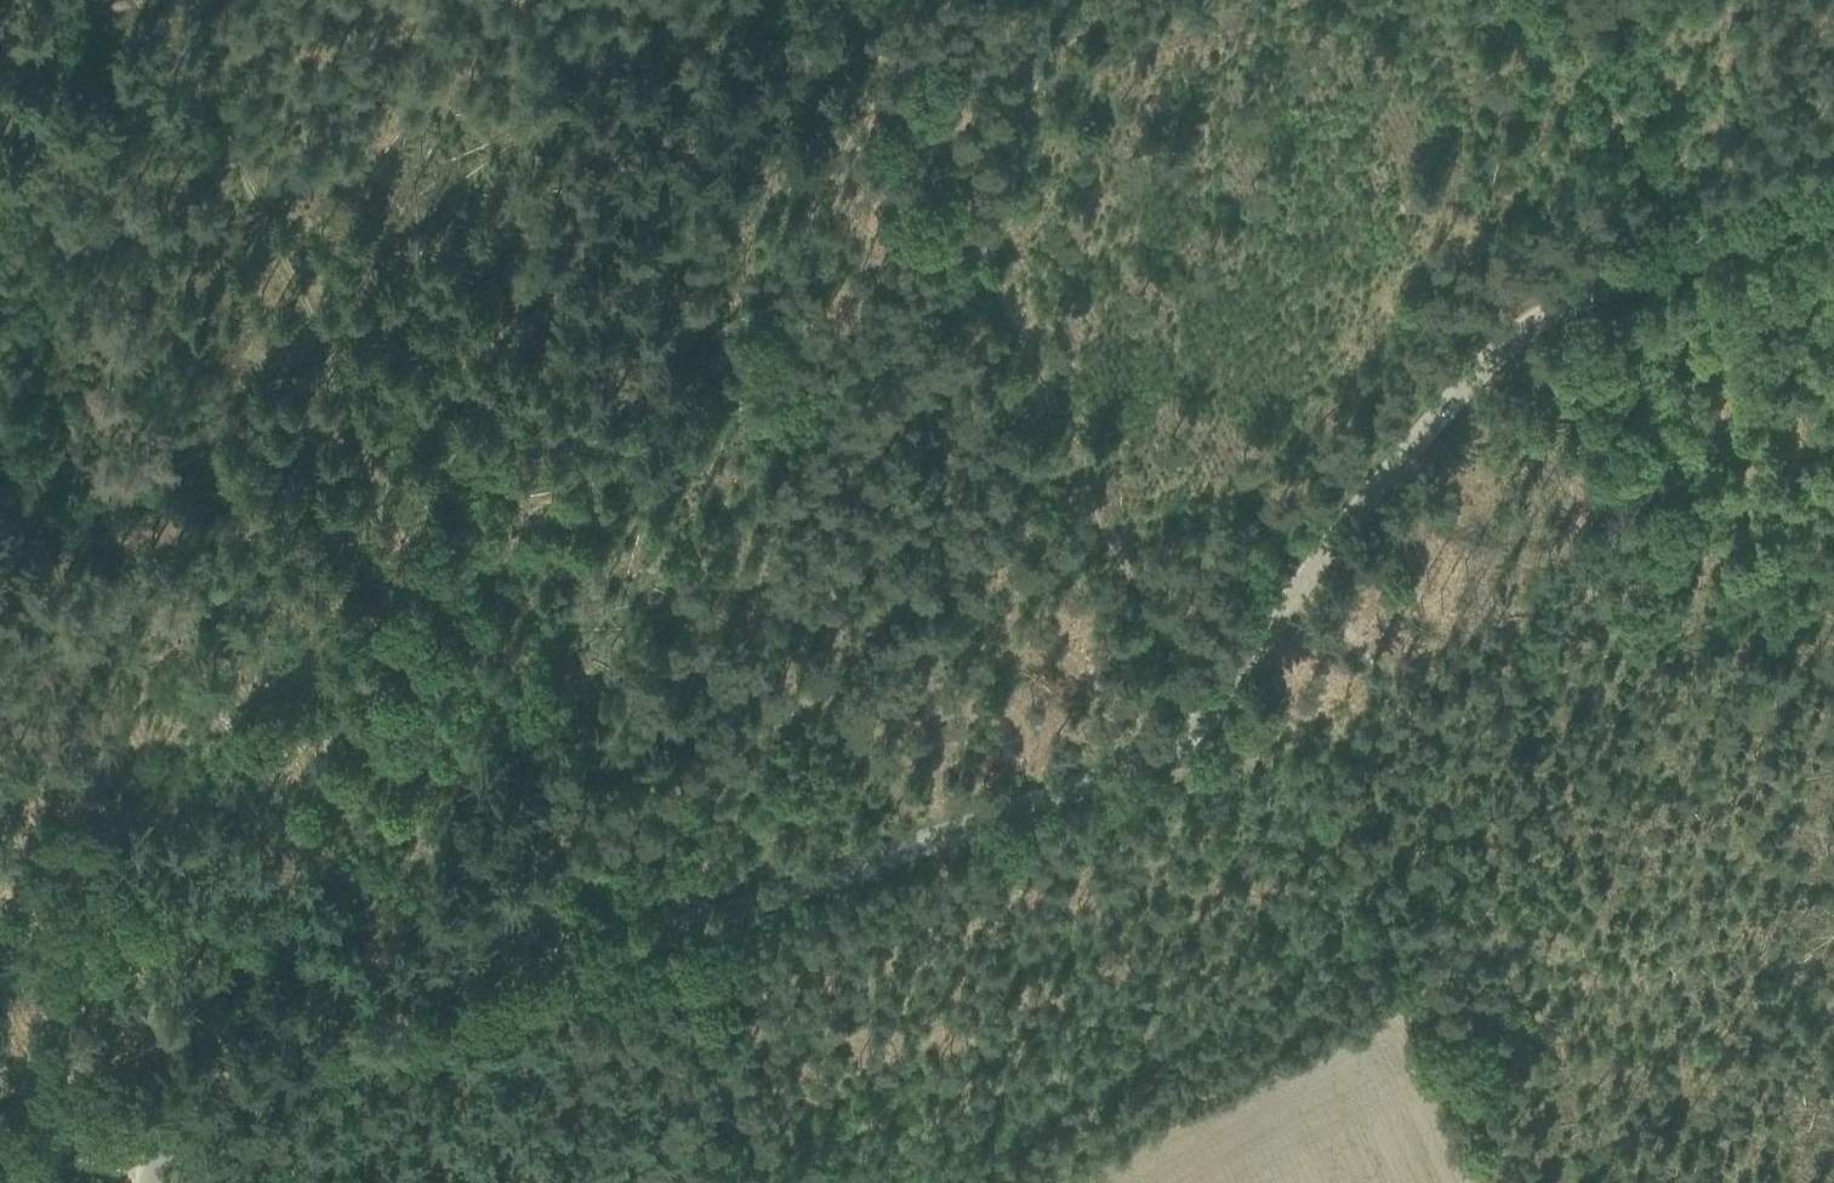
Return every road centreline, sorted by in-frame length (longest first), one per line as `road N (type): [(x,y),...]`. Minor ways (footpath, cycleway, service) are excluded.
road 1 (unclassified): [(140,1182),(118,1124),(672,937),(1200,718),(1453,392),(1521,330),(1601,286),(1833,202)]
road 2 (track): [(0,41),(113,0)]

